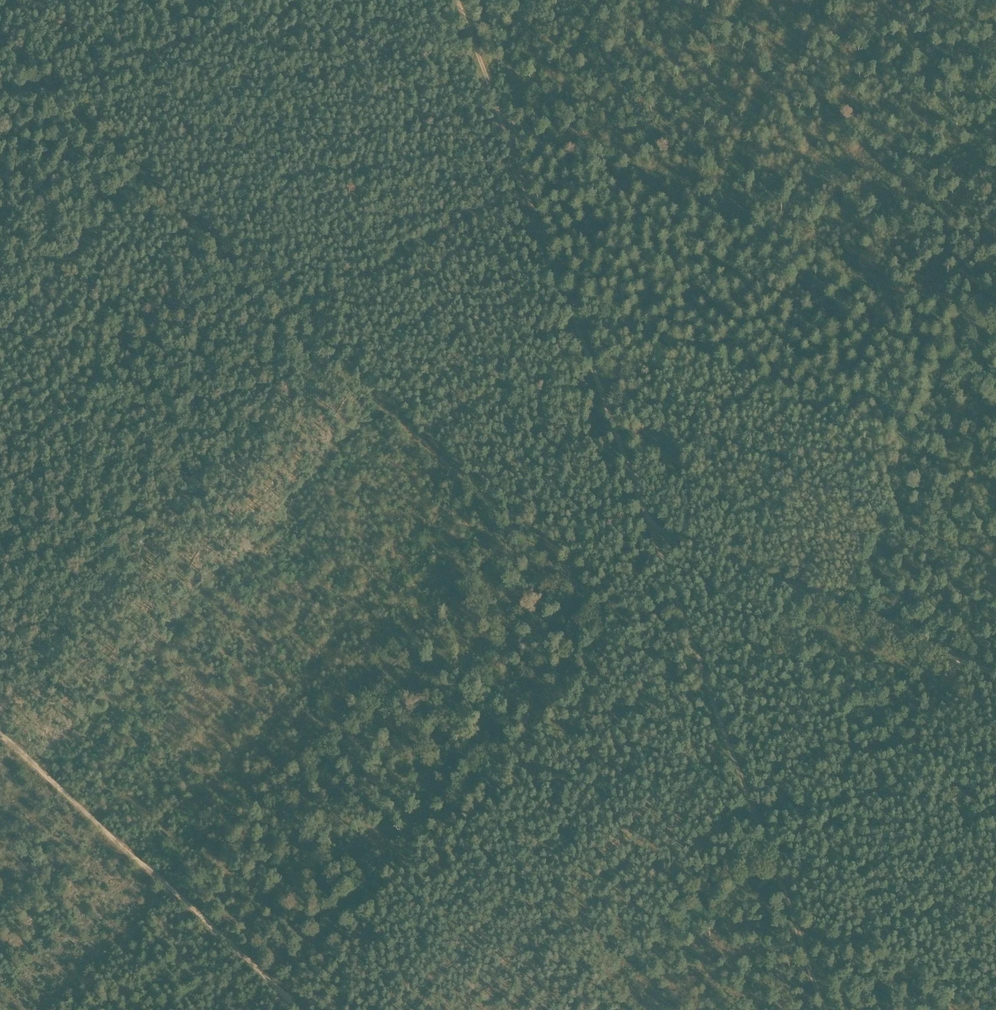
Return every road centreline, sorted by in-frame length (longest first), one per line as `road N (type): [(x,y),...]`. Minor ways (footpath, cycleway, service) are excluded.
road 1 (track): [(710,698),(681,685),(0,47)]
road 2 (track): [(455,0),(654,531)]
road 3 (track): [(654,531),(828,1009)]
road 4 (track): [(995,327),(949,318),(816,248),(559,147)]
road 5 (track): [(899,442),(856,404),(725,333),(603,290),(566,294)]
road 6 (track): [(995,677),(654,531)]
road 7 (track): [(167,897),(0,739)]
road 8 (track): [(974,323),(880,474)]
road 9 (track): [(167,897),(133,929),(108,937),(37,1009)]
road 10 (track): [(287,1009),(167,897)]

